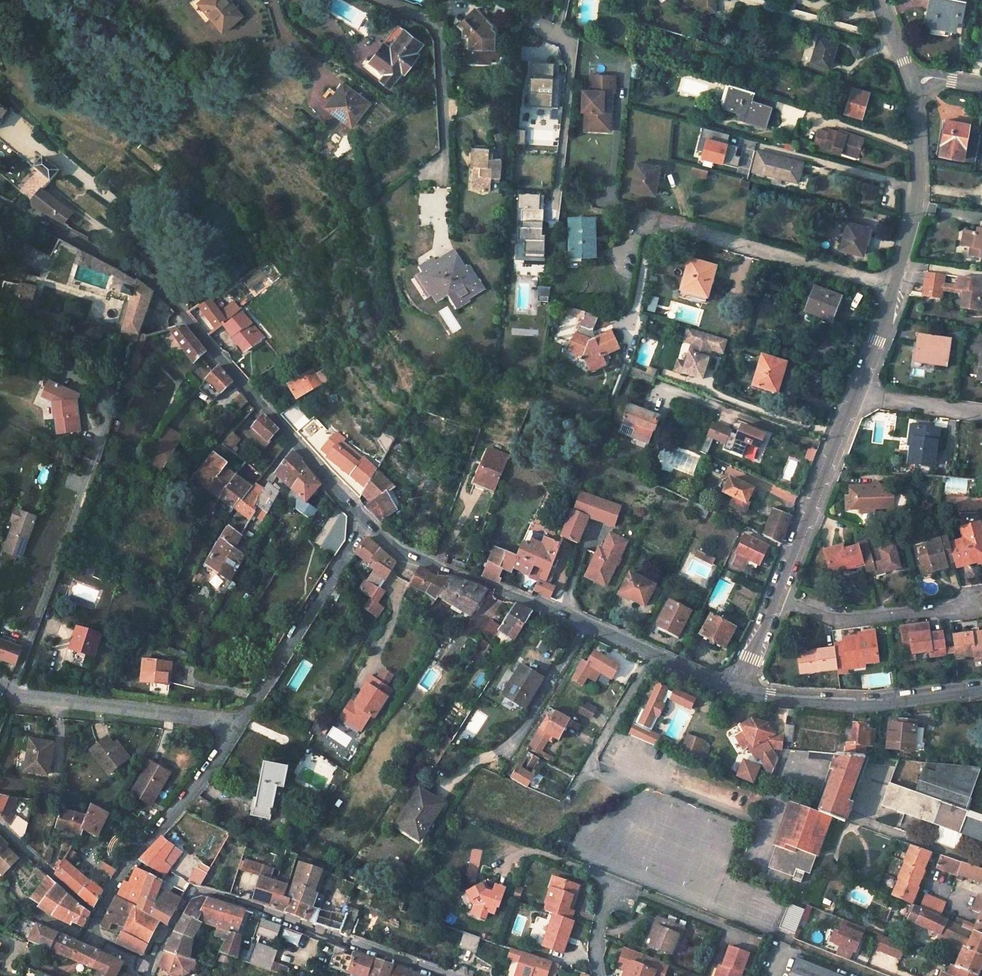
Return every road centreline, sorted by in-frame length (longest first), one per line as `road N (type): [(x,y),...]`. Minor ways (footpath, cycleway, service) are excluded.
road 1 (residential): [(776,597),(895,286),(918,198),(908,74)]
road 2 (residential): [(365,523),(153,284),(0,199)]
road 3 (residential): [(737,688),(400,551),(365,523)]
road 4 (residential): [(447,975),(198,891),(150,967)]
road 5 (residential): [(981,689),(859,703),(737,688)]
road 6 (residential): [(238,723),(22,697),(0,685)]
road 7 (track): [(27,138),(146,240),(177,284),(182,314)]
road 8 (residential): [(98,917),(130,860),(238,723)]
road 9 (residential): [(238,723),(365,523)]
road 10 (residential): [(776,597),(848,622),(965,606)]
road 11 (residential): [(98,917),(0,824)]

